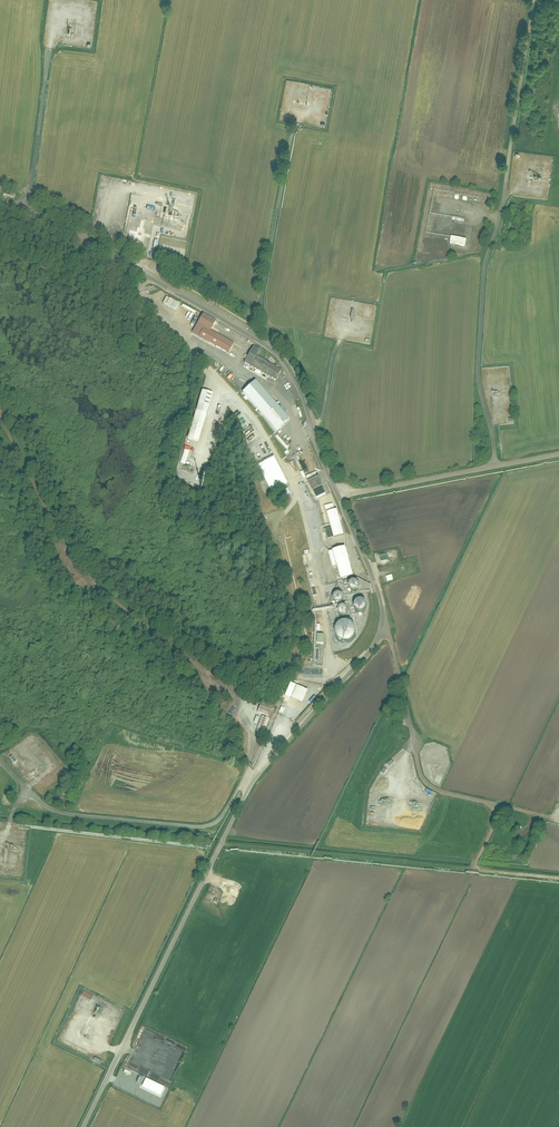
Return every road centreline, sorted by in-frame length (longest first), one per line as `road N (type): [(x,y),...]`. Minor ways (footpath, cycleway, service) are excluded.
road 1 (unclassified): [(340,497),(379,595),(380,633),(249,789),(84,1126)]
road 2 (track): [(382,626),(428,786),(496,806),(473,870),(222,845)]
road 3 (track): [(499,465),(478,381),(483,270),(503,203),(532,0)]
road 4 (unclassified): [(340,497),(298,389),(272,352),(52,225),(0,206)]
road 5 (track): [(0,422),(69,560),(245,712),(249,764),(241,785)]
road 6 (track): [(249,789),(241,785),(220,820),(201,828),(73,816),(45,806),(0,760)]
road 7 (track): [(272,352),(261,306),(293,126)]
road 8 (unclassified): [(558,454),(340,497)]
road 9 (track): [(23,212),(48,47)]

